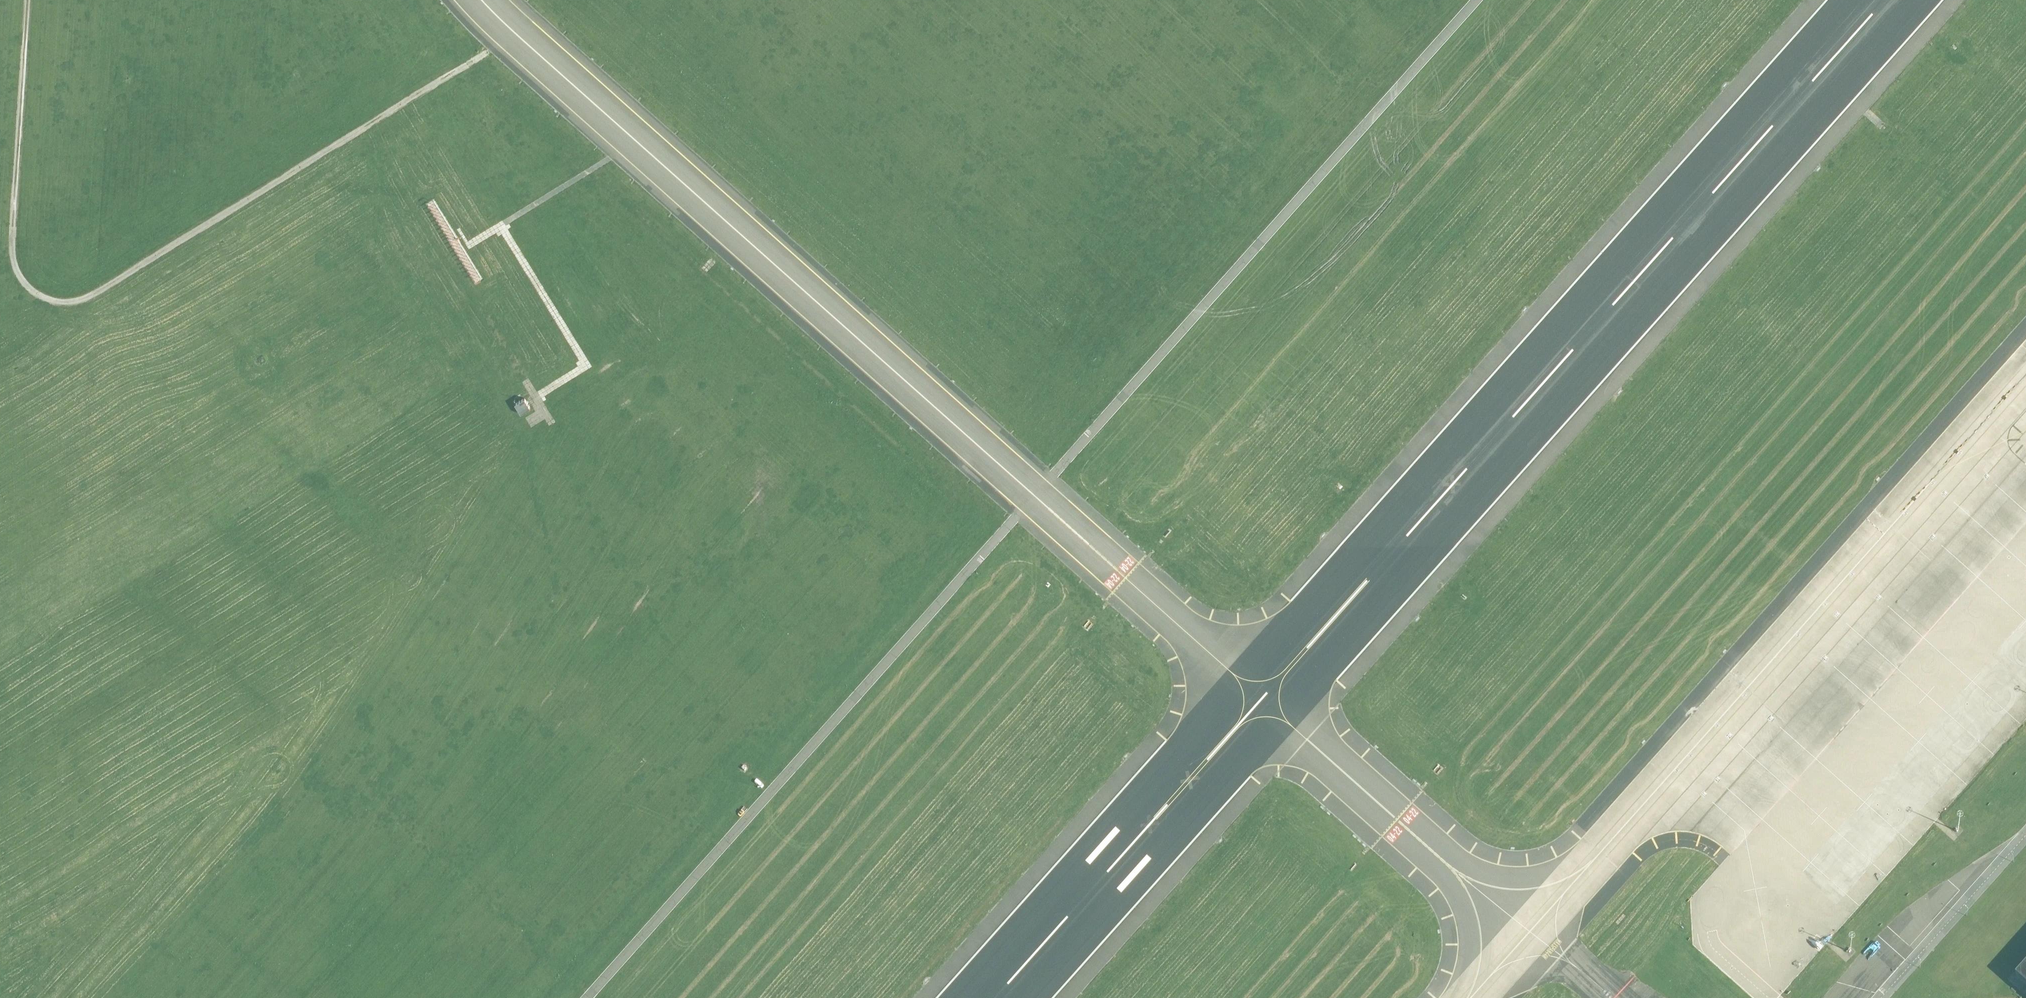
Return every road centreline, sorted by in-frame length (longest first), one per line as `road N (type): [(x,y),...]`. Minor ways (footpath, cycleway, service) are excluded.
road 1 (unclassified): [(2025,834),(1880,997)]

